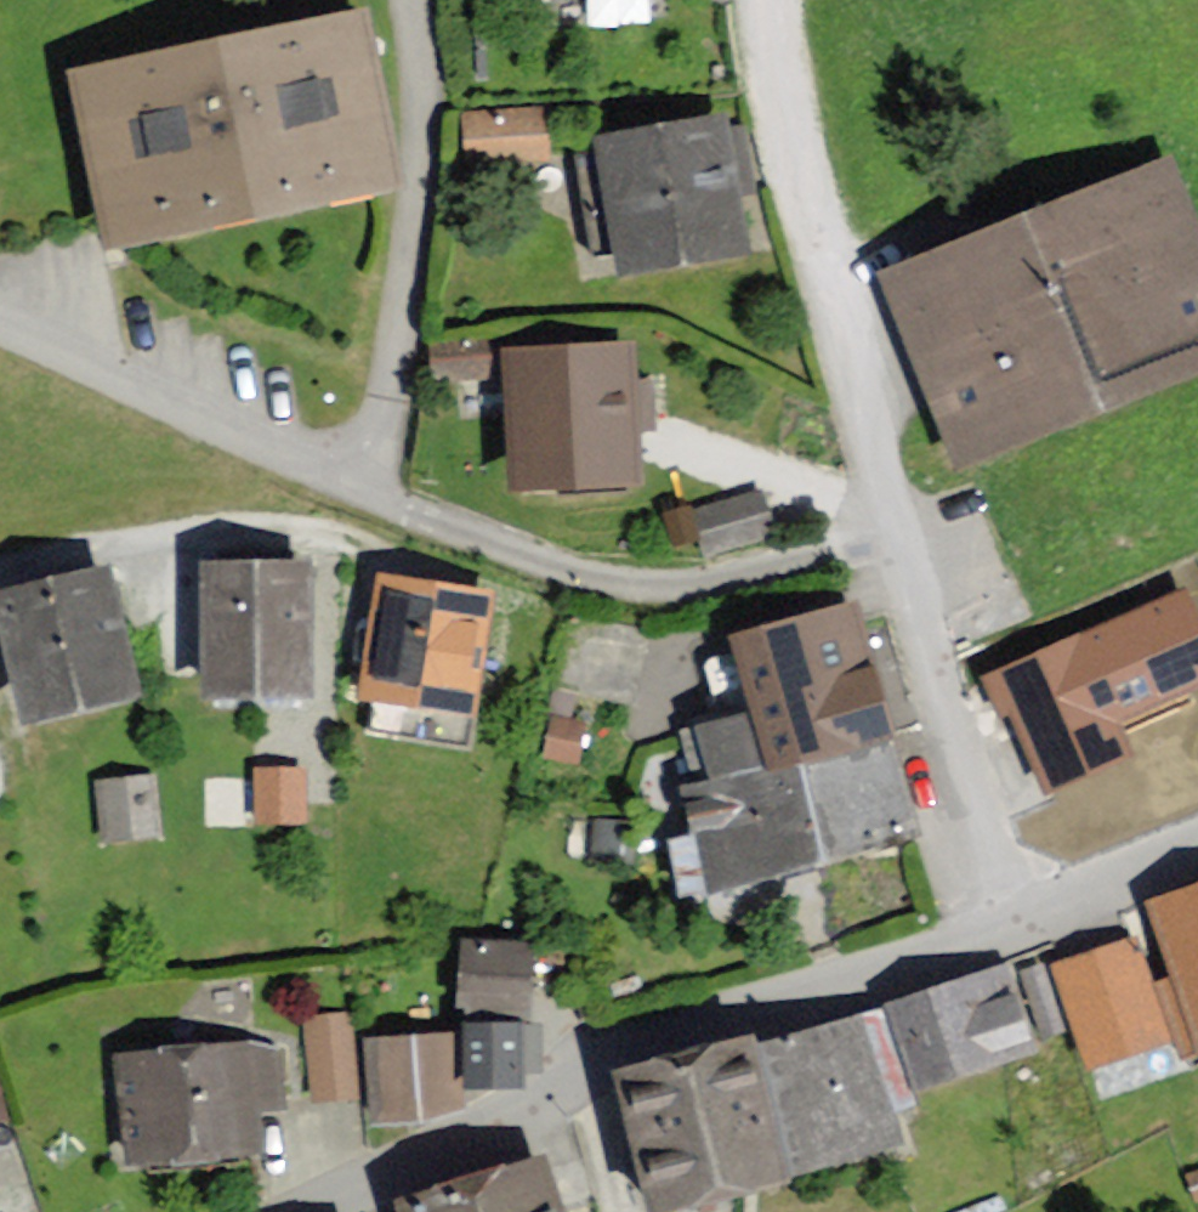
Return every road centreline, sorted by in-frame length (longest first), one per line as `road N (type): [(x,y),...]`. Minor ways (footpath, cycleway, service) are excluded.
road 1 (residential): [(0,320),(614,589),(701,589),(915,526)]
road 2 (residential): [(1009,924),(617,1057),(306,1211)]
road 3 (residential): [(915,526),(777,81)]
road 4 (residential): [(1009,924),(957,729),(915,526)]
road 5 (track): [(0,578),(243,535),(328,534),(381,549)]
road 6 (residential): [(1197,845),(1009,924)]

